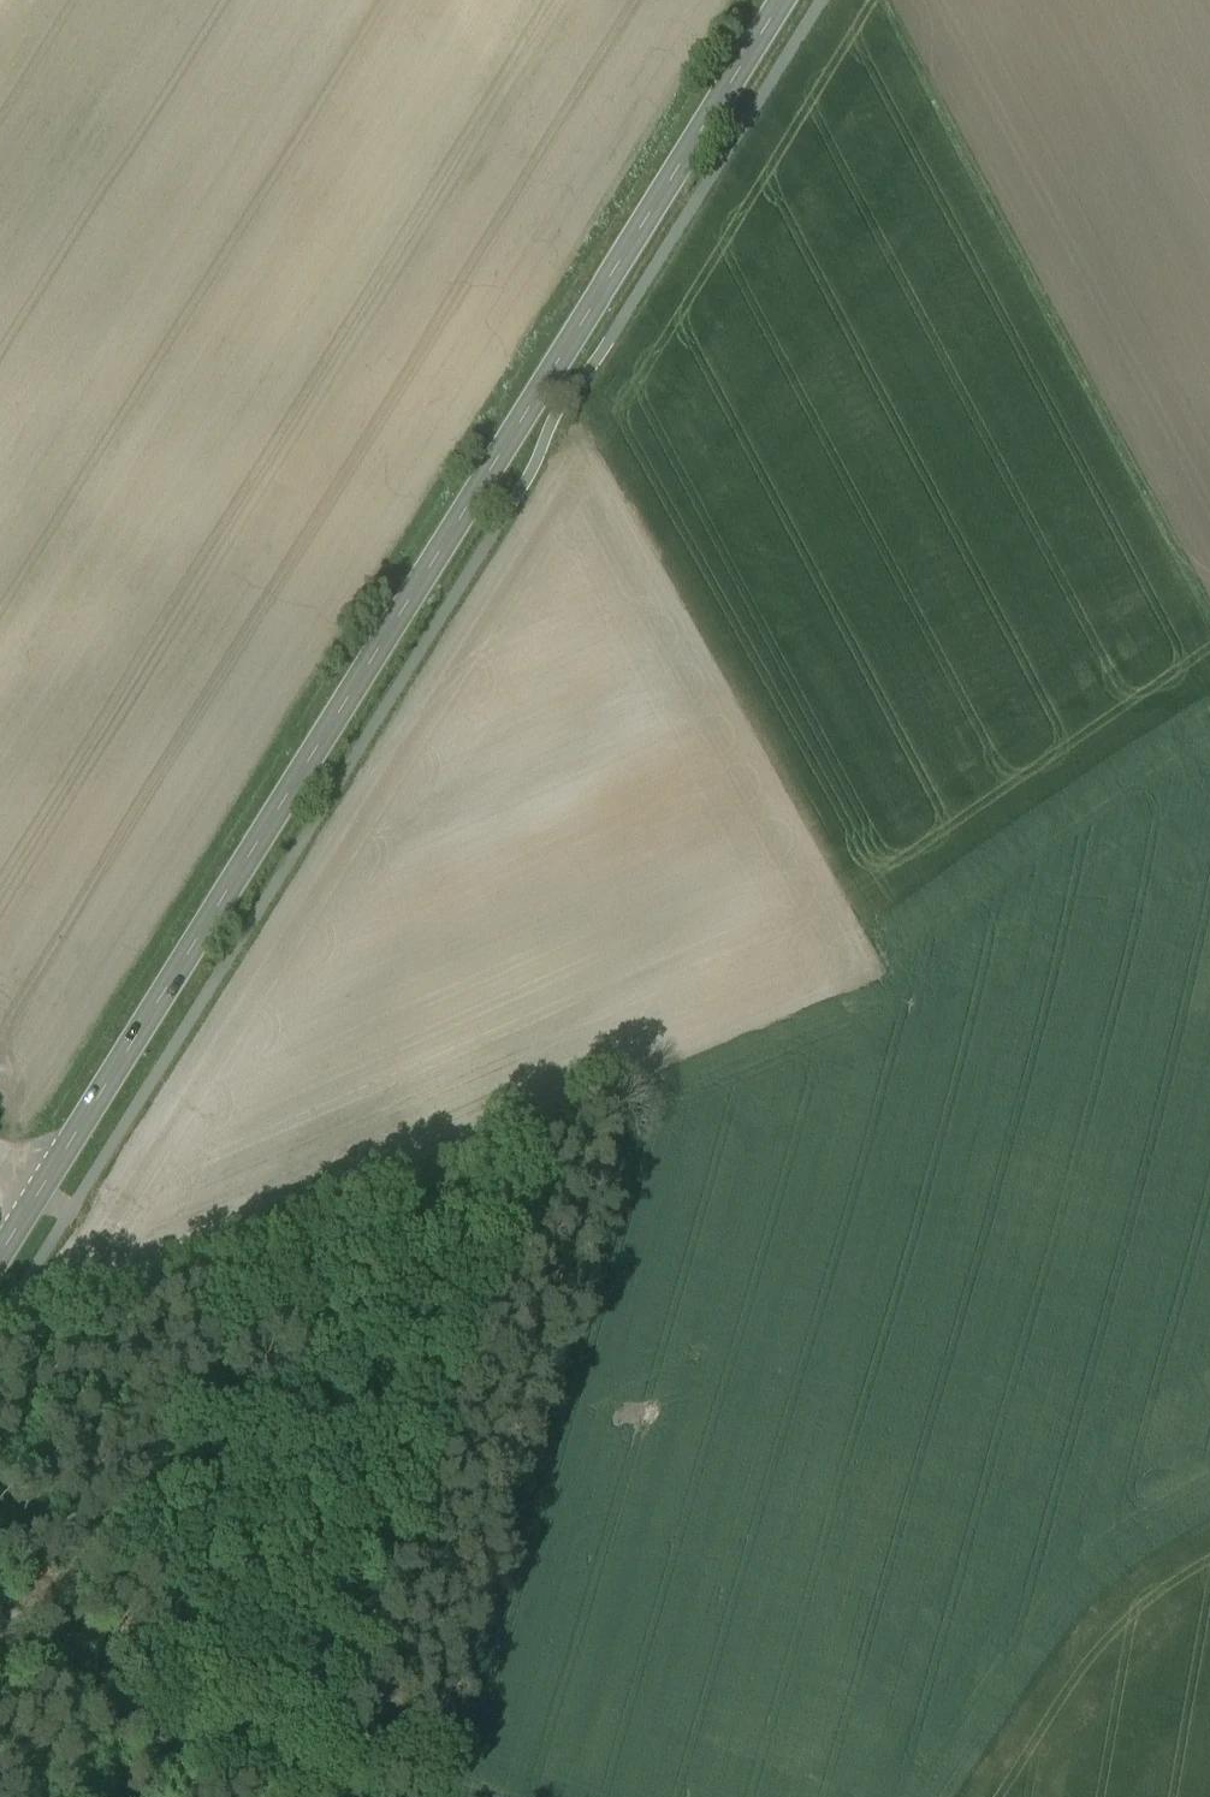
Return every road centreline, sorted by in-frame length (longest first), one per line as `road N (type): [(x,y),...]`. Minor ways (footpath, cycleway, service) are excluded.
road 1 (tertiary): [(784,0),(0,1257)]
road 2 (unclassified): [(328,1796),(0,1665)]

